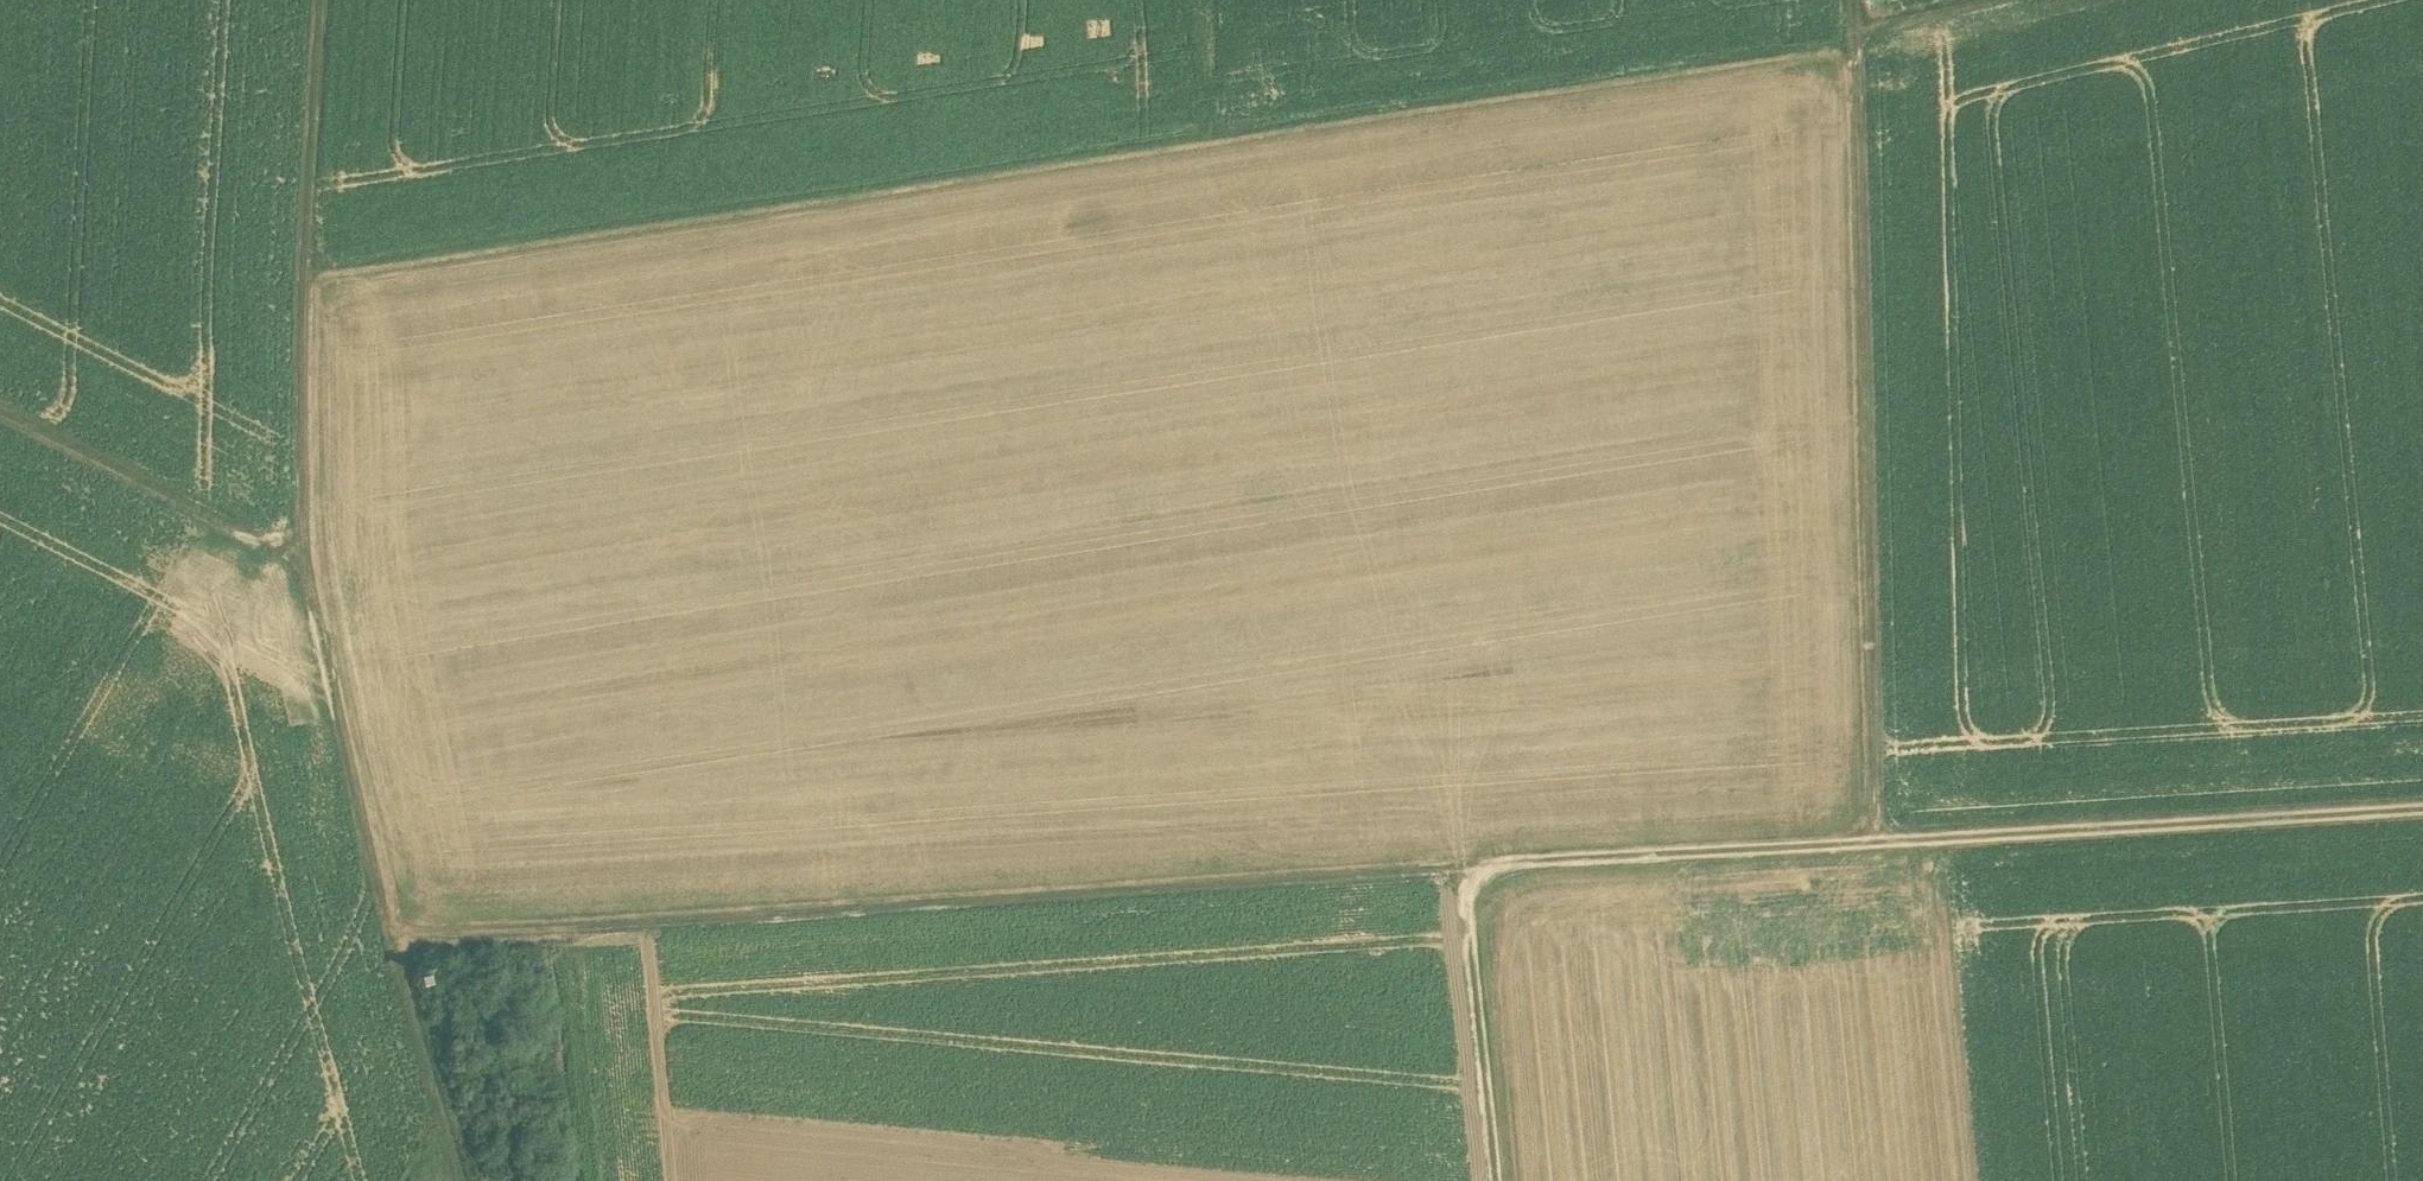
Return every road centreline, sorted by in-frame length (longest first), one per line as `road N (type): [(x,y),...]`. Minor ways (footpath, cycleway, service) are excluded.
road 1 (track): [(2422,809),(391,936)]
road 2 (track): [(306,263),(1857,38)]
road 3 (track): [(323,0),(306,270),(305,547),(405,996),(464,1180)]
road 4 (track): [(1876,842),(1856,0)]
road 5 (track): [(307,559),(0,404)]
road 6 (track): [(1495,1180),(1465,870)]
road 7 (track): [(1857,31),(2009,0)]

